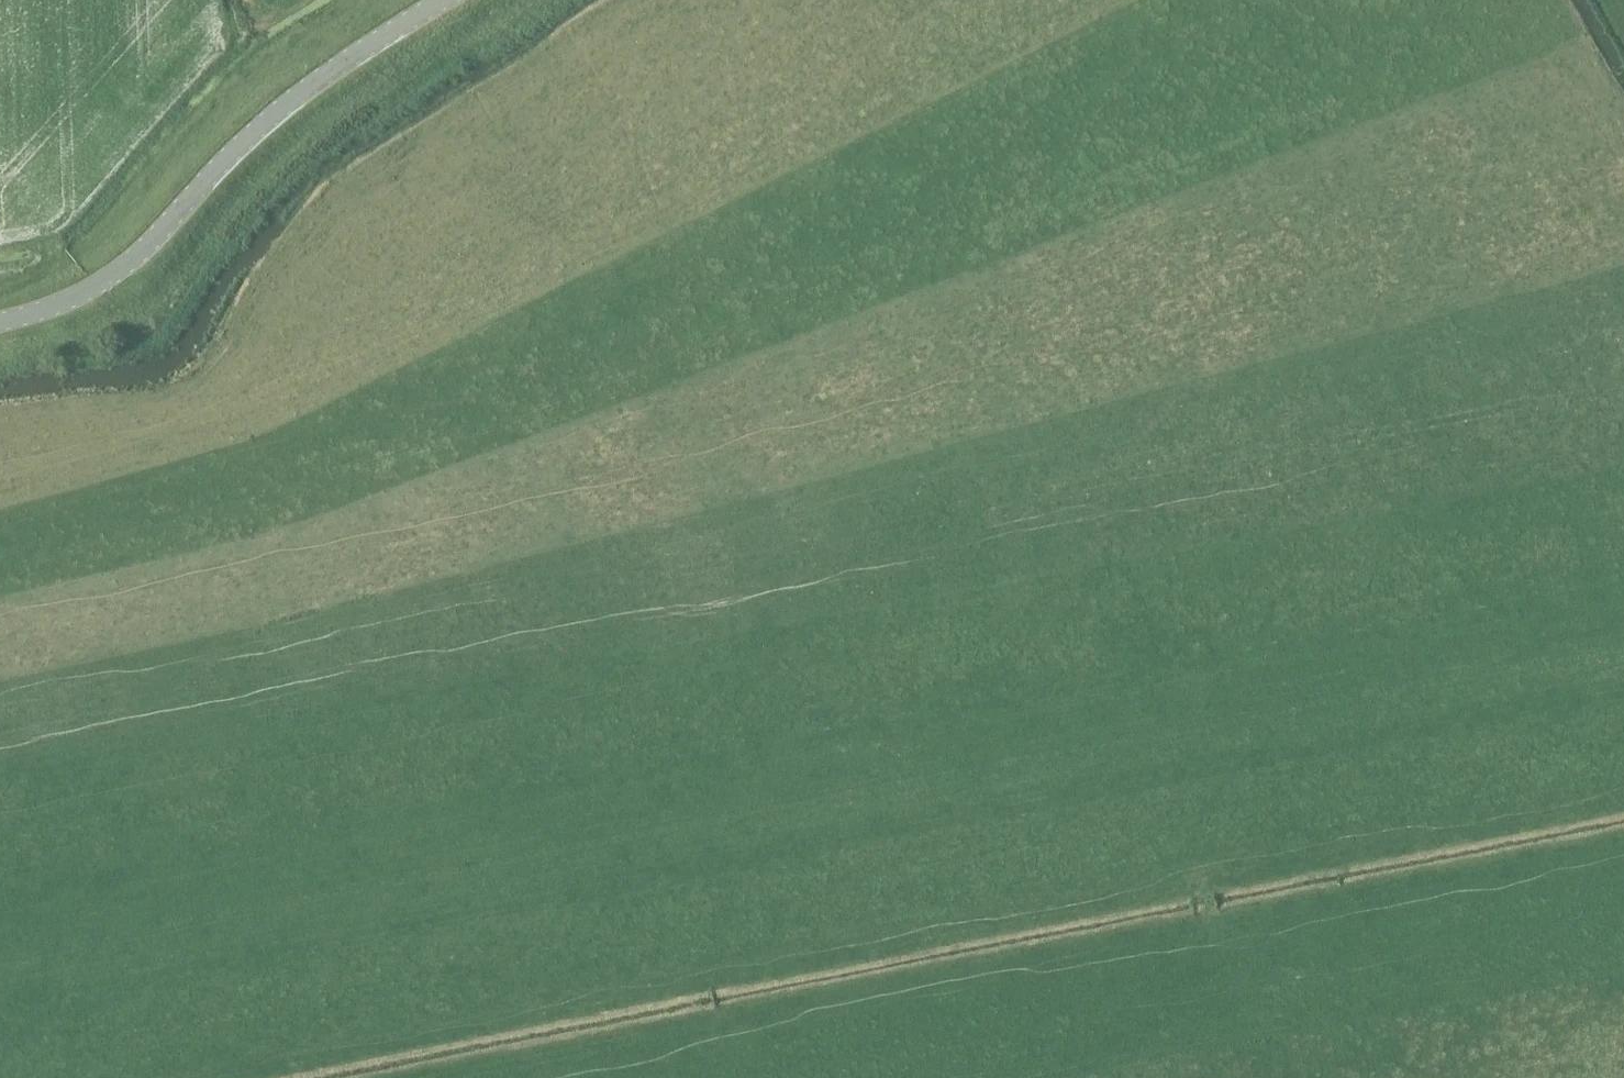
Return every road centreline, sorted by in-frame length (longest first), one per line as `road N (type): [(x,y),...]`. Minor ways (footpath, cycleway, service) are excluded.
road 1 (tertiary): [(0,324),(76,303),(147,257),(310,89),(439,0)]

